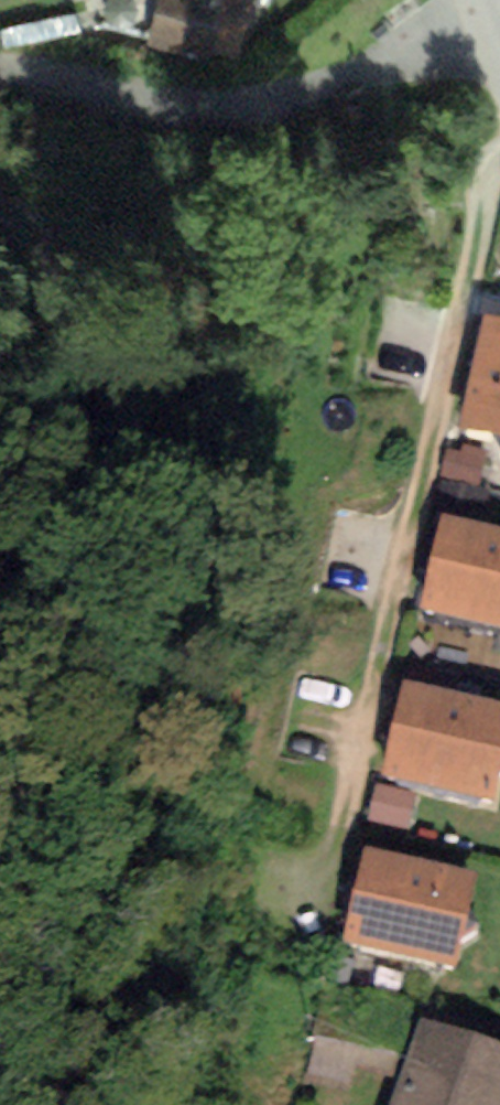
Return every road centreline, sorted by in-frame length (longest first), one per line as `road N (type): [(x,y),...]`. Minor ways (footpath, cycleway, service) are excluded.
road 1 (residential): [(0,73),(192,110),(272,107),(494,18)]
road 2 (residential): [(0,631),(62,476),(78,330),(68,272),(0,211)]

